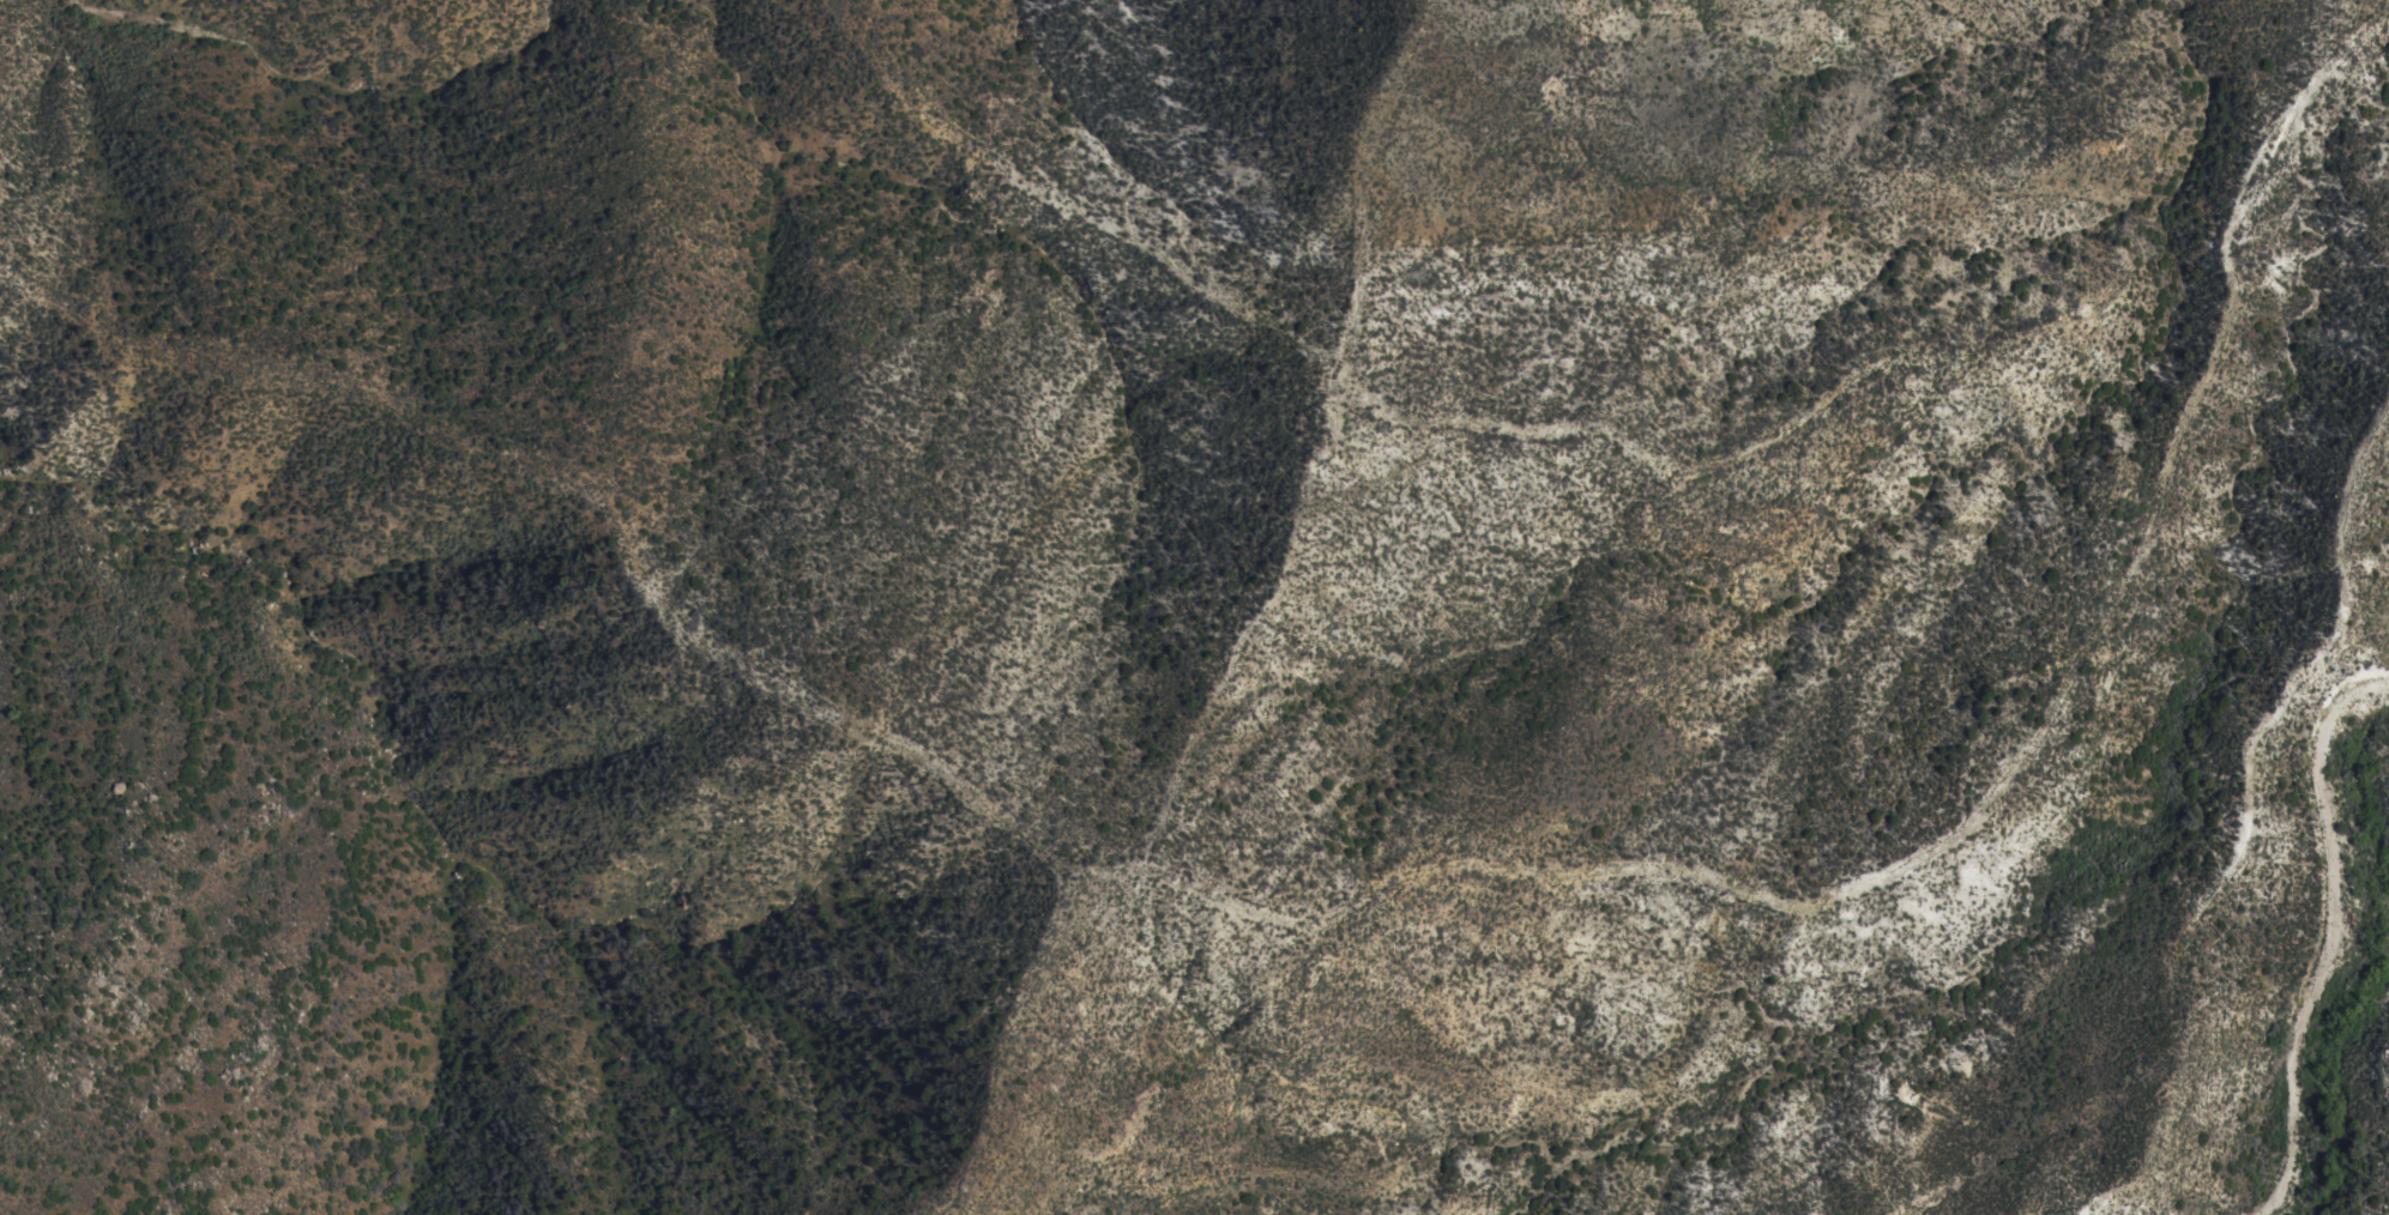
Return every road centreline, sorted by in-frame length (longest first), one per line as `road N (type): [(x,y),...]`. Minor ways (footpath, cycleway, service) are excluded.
road 1 (track): [(2388,738),(2379,743),(2359,796),(2365,930),(2341,1016),(2312,1051),(2301,1172),(2253,1214)]

